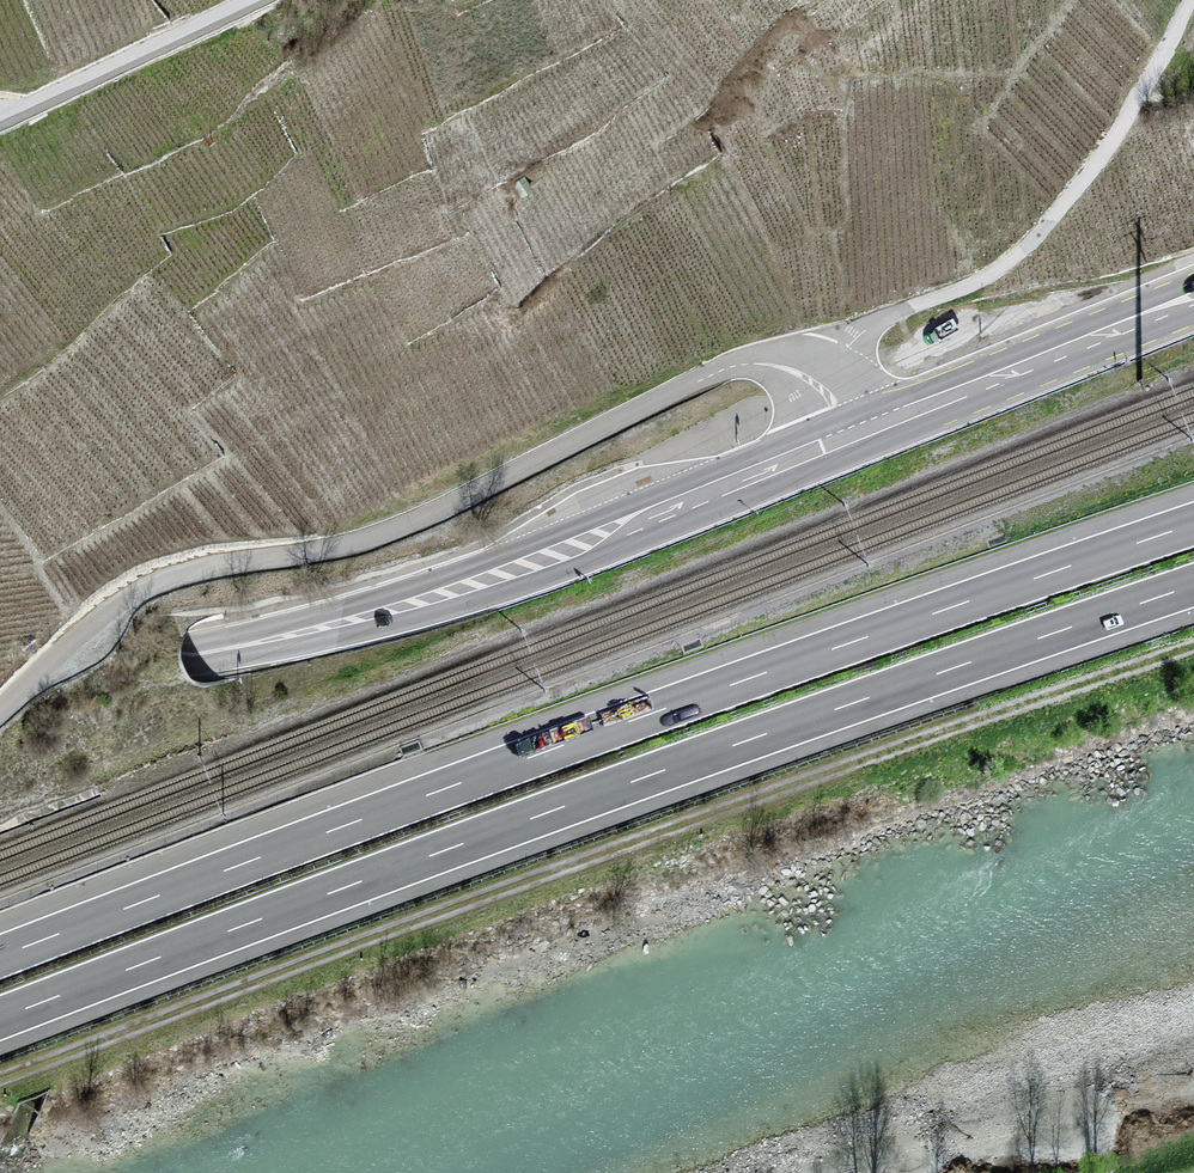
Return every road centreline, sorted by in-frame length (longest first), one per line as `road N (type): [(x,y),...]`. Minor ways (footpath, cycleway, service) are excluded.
road 1 (motorway): [(0,1019),(548,813),(1193,586)]
road 2 (motorway): [(1193,524),(541,753),(0,955)]
road 3 (track): [(0,1082),(486,897),(1193,652)]
road 4 (unclassified): [(0,710),(103,614),(163,579),(391,530),(738,364),(789,365),(824,380)]
road 5 (primary): [(855,433),(549,557),(378,614),(213,652),(0,682)]
road 6 (unclassified): [(824,380),(868,327),(977,283),(1034,241),(1117,133),(1190,0)]
road 7 (primary): [(1193,299),(855,433)]
road 8 (unclassified): [(0,124),(259,0)]

